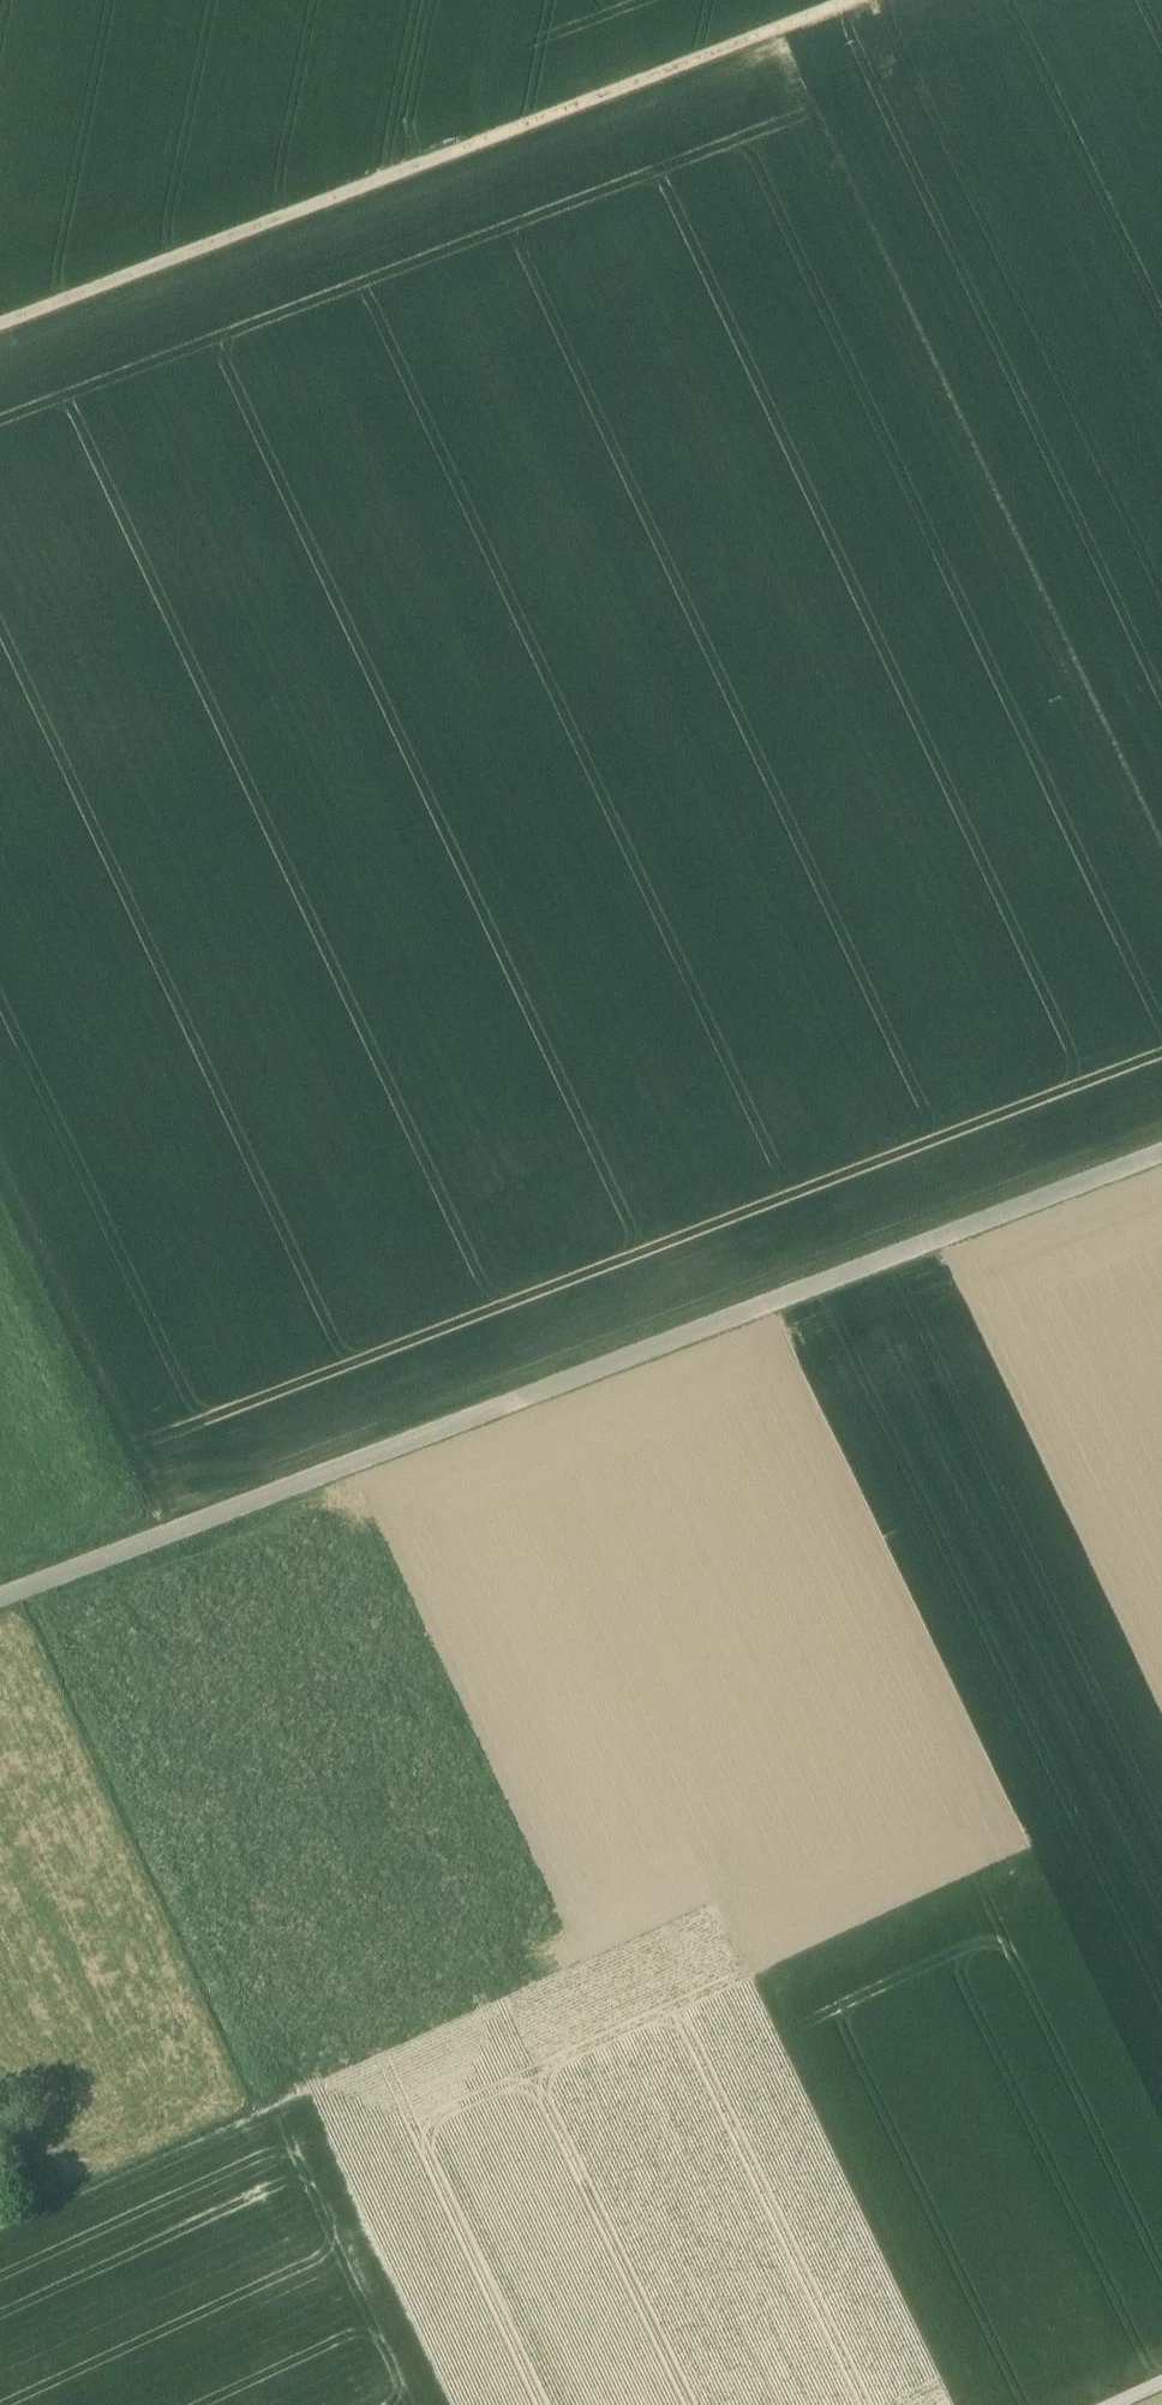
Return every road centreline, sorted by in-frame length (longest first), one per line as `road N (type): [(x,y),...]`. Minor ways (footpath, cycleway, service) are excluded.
road 1 (track): [(0,1600),(1161,1151)]
road 2 (track): [(0,325),(853,0)]

